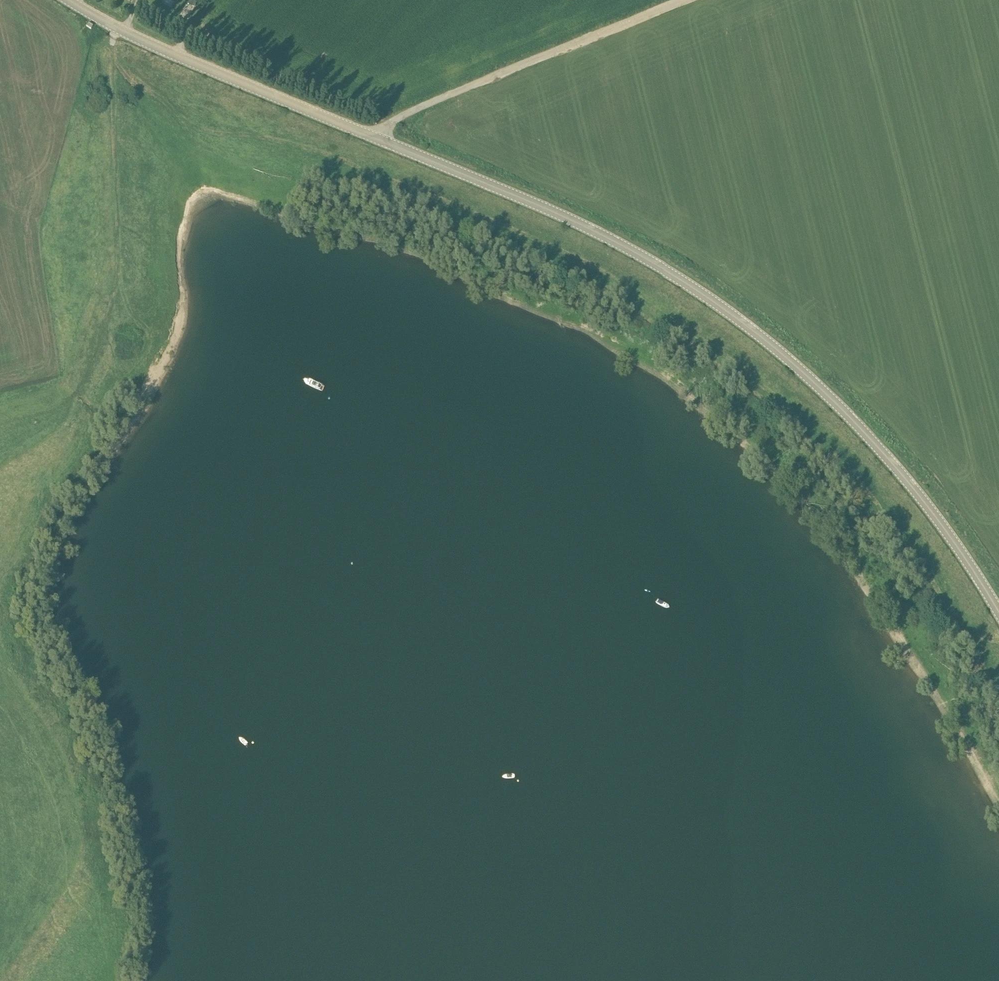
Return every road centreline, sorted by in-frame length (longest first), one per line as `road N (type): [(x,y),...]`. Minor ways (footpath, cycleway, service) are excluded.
road 1 (unclassified): [(66,0),(195,66),(565,219),(685,285),(856,426),(933,515),(998,613)]

